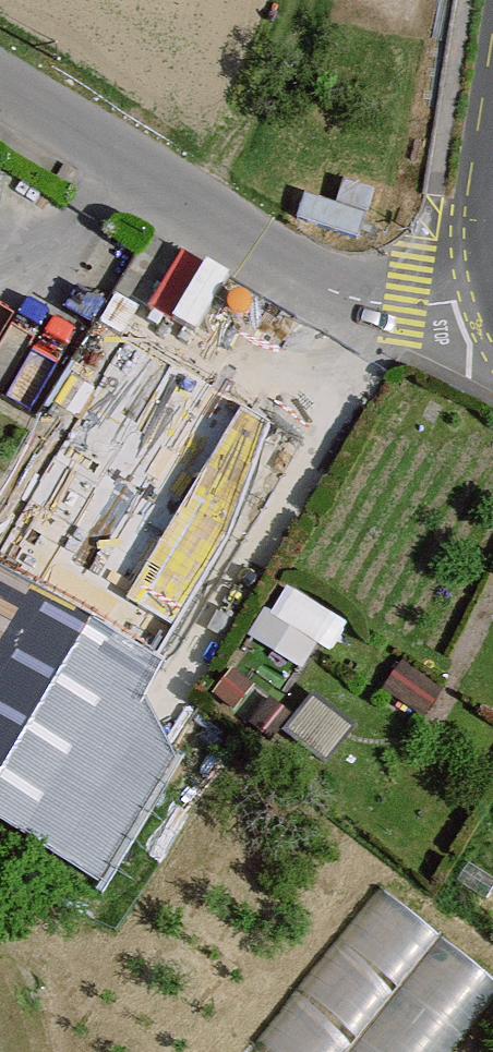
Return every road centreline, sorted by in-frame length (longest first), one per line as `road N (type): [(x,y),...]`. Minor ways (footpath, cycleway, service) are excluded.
road 1 (unclassified): [(0,79),(333,286),(383,303),(492,303)]
road 2 (track): [(306,0),(199,202)]

